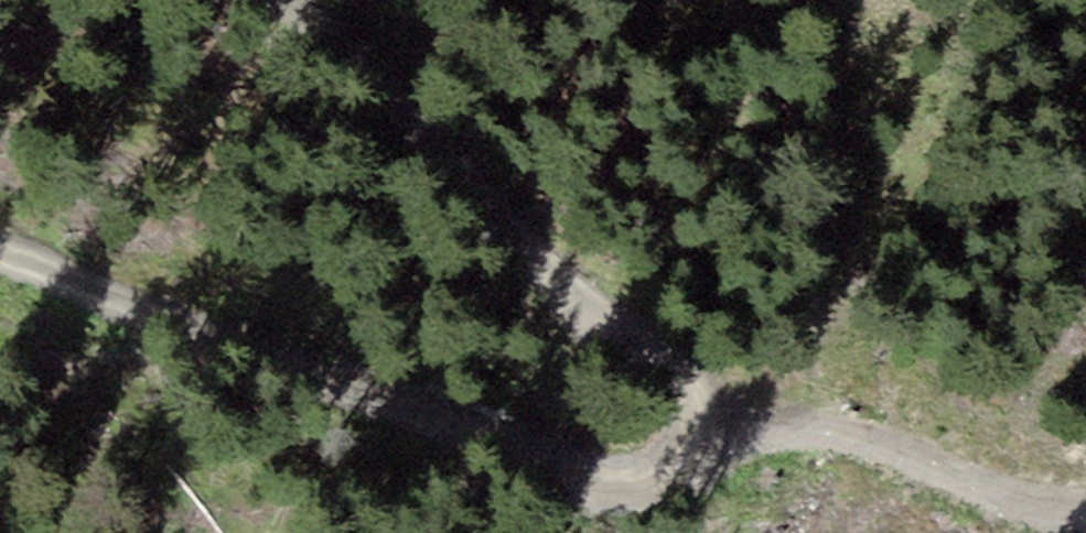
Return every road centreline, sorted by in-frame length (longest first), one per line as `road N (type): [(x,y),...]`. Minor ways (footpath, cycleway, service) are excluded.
road 1 (track): [(296,0),(484,188),(579,307),(688,391),(711,442),(698,477),(649,489),(570,487),(258,349),(0,255)]
road 2 (track): [(711,442),(810,425),(1056,500),(1085,498)]

